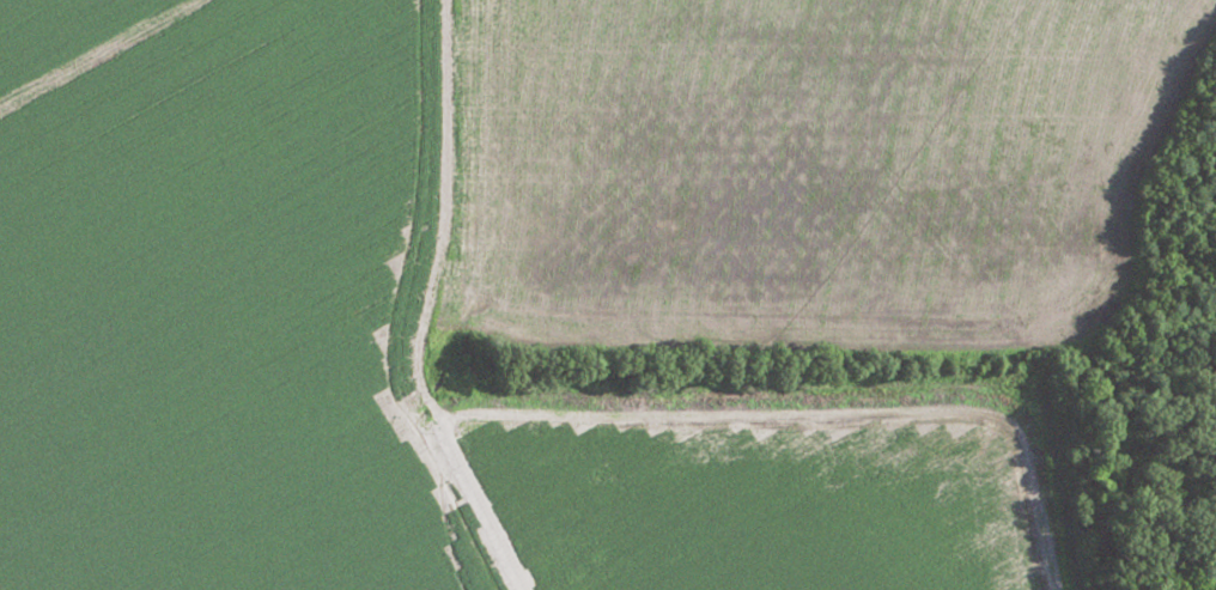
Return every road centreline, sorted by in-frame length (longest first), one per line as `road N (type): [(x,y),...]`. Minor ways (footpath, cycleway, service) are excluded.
road 1 (track): [(436,589),(431,434),(424,406),(395,377),(334,376),(0,473)]

